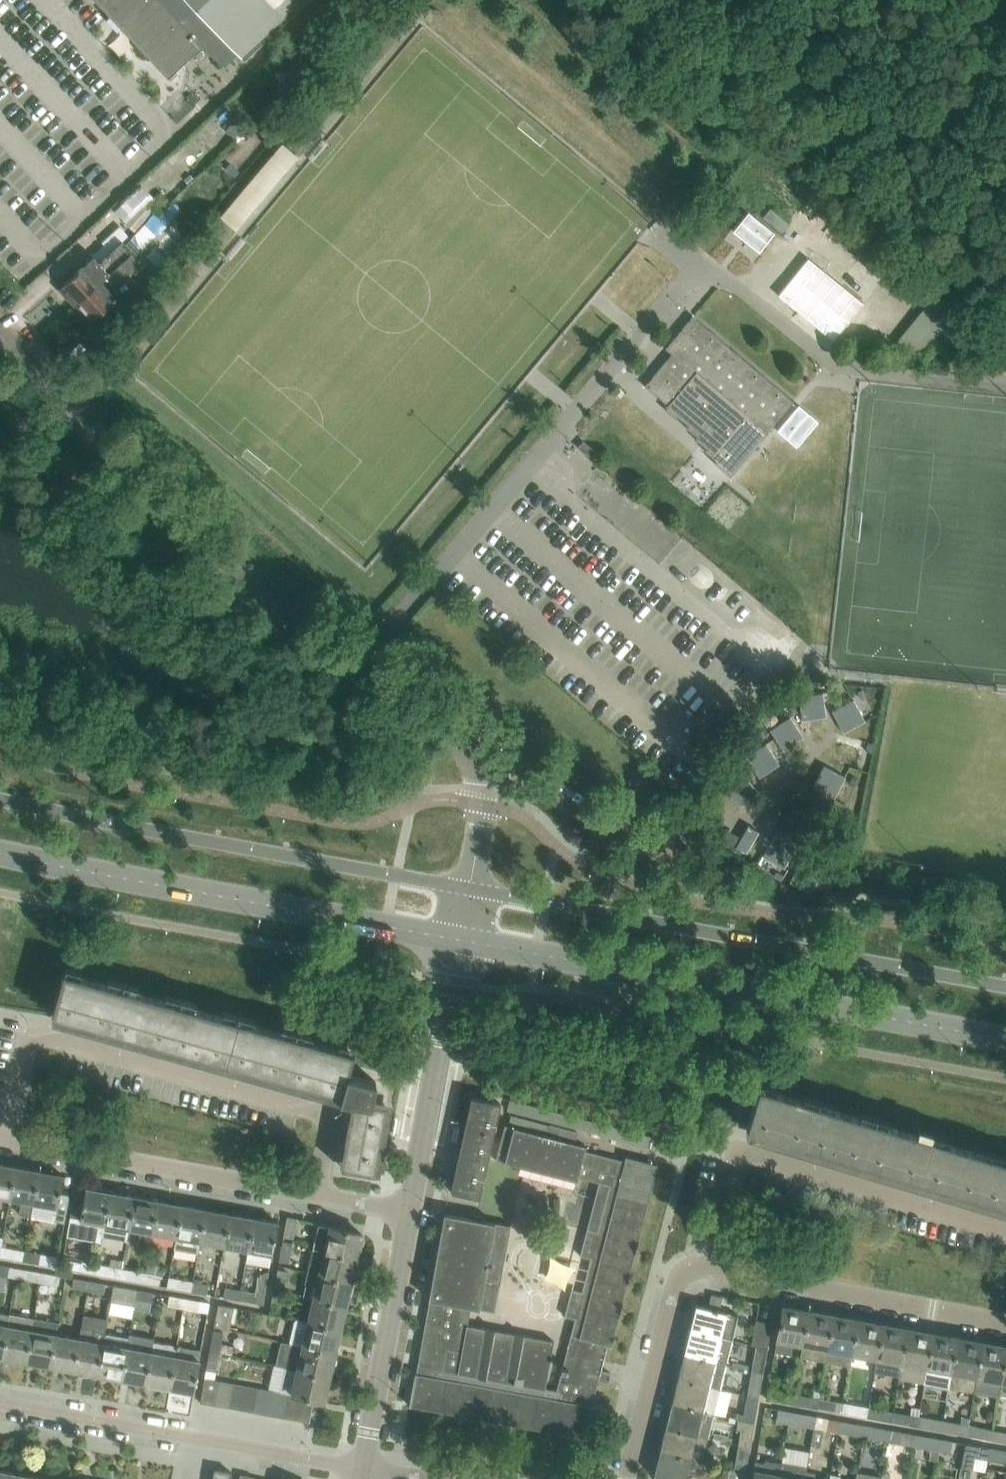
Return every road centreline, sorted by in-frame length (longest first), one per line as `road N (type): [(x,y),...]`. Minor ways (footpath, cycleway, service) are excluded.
road 1 (unclassified): [(85,438),(425,53),(450,40),(720,263)]
road 2 (unclassified): [(361,693),(720,263)]
road 3 (secondary): [(463,942),(1005,1040)]
road 4 (secondary): [(1005,983),(475,887)]
road 5 (residential): [(8,1141),(27,1047),(44,1034),(309,1107),(329,1130),(315,1196)]
road 6 (secondary): [(475,887),(0,796)]
road 7 (secondary): [(0,854),(463,942)]
road 8 (unclassified): [(1005,1234),(750,1156),(729,1171),(712,1266)]
road 9 (unclassified): [(361,693),(85,438)]
road 10 (unclassified): [(1005,388),(866,375),(720,263)]
road 11 (residential): [(8,1141),(315,1196)]
road 12 (unclassified): [(1005,1321),(712,1266)]
road 13 (residential): [(410,1217),(463,942)]
road 14 (residential): [(364,1472),(410,1217)]
road 15 (unclassified): [(475,887),(485,807),(463,765),(361,693)]
road 16 (unclassified): [(626,1478),(677,1279),(691,1267),(712,1266)]
road 17 (residential): [(0,1403),(189,1439)]
road 18 (residential): [(364,1472),(189,1439)]
road 19 (unclassified): [(85,438),(0,343)]

